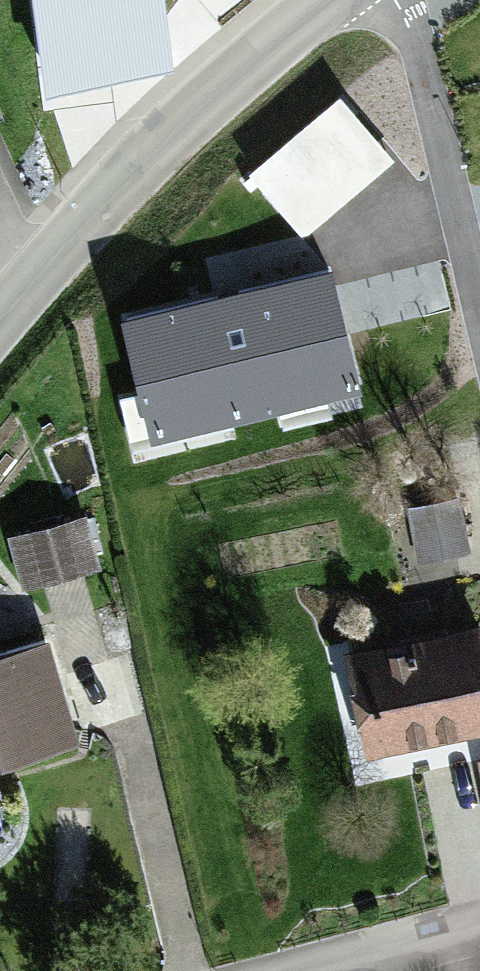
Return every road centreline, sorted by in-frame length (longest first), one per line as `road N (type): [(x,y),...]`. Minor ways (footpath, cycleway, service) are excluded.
road 1 (tertiary): [(0,314),(200,104),(323,0)]
road 2 (residential): [(479,320),(414,36),(396,0)]
road 3 (residential): [(309,970),(459,931)]

